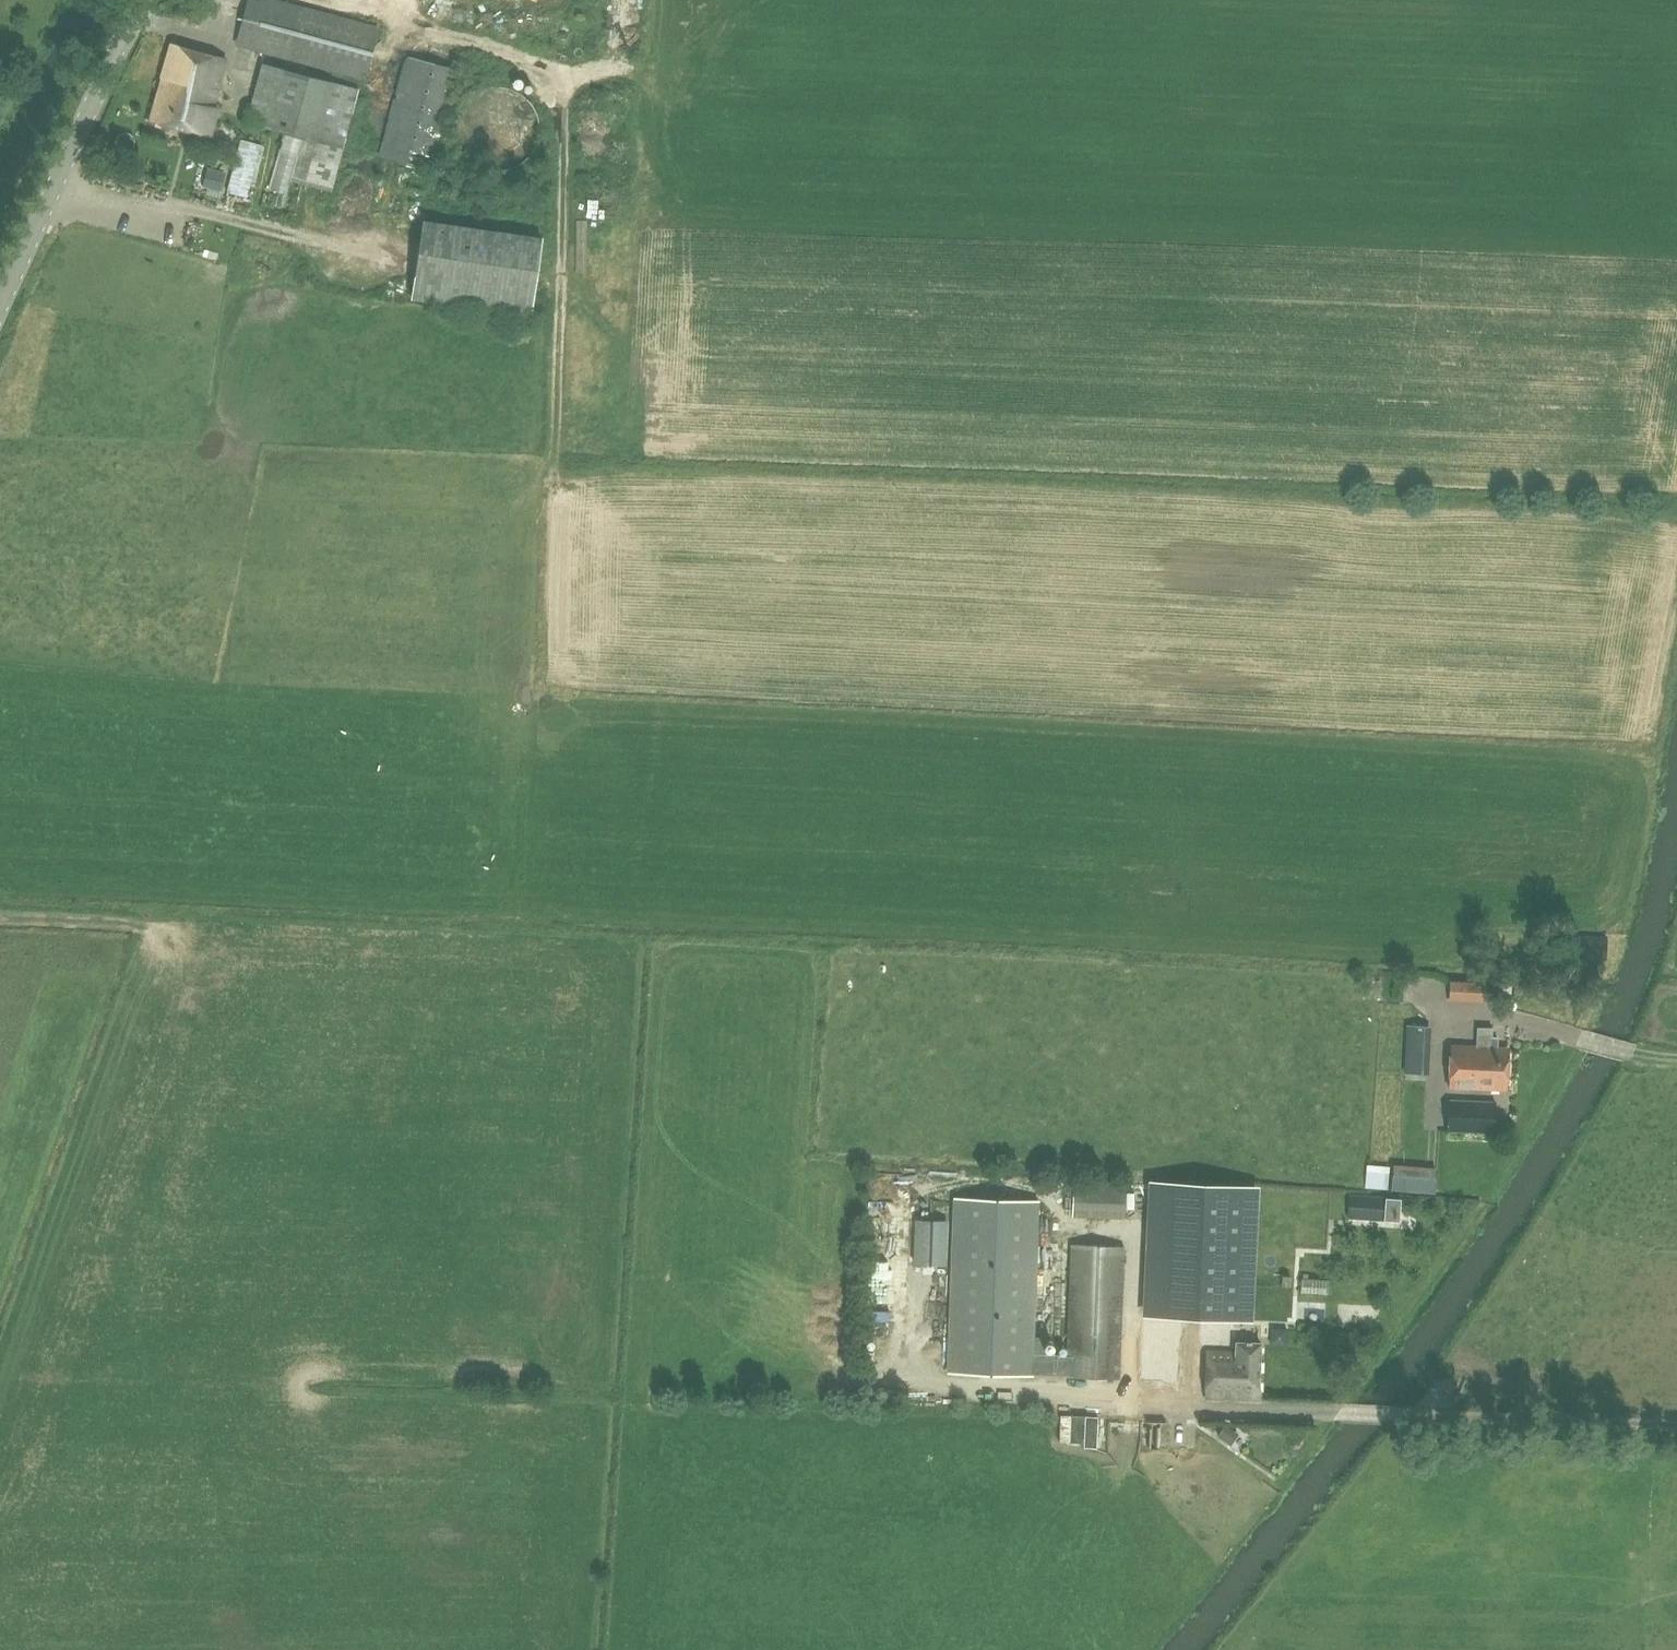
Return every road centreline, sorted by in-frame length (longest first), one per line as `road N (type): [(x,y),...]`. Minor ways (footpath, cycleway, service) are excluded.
road 1 (track): [(981,1393),(1676,1425)]
road 2 (tertiary): [(0,316),(142,0)]
road 3 (track): [(1676,1057),(1492,1014)]

